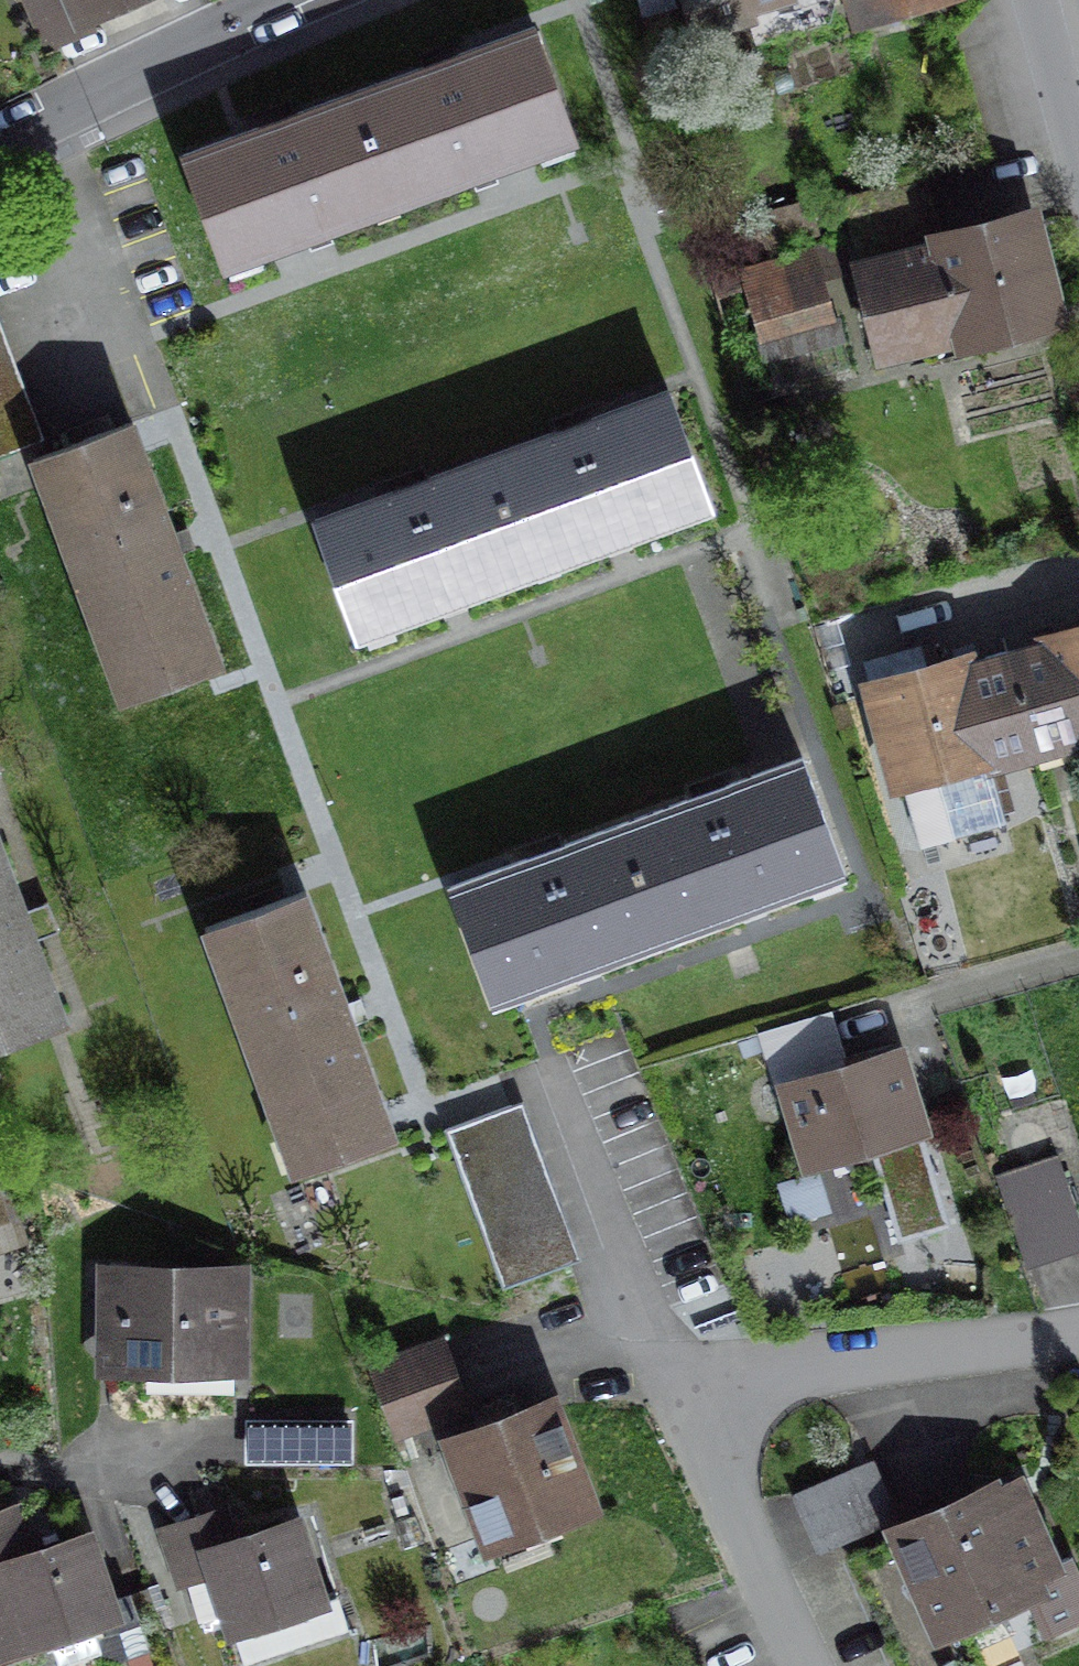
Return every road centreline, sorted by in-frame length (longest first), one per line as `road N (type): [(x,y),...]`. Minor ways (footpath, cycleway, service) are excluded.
road 1 (residential): [(796,1665),(716,1488),(741,1427),(783,1403),(1078,1353)]
road 2 (residential): [(0,149),(326,0)]
road 3 (residential): [(864,1034),(1078,973)]

